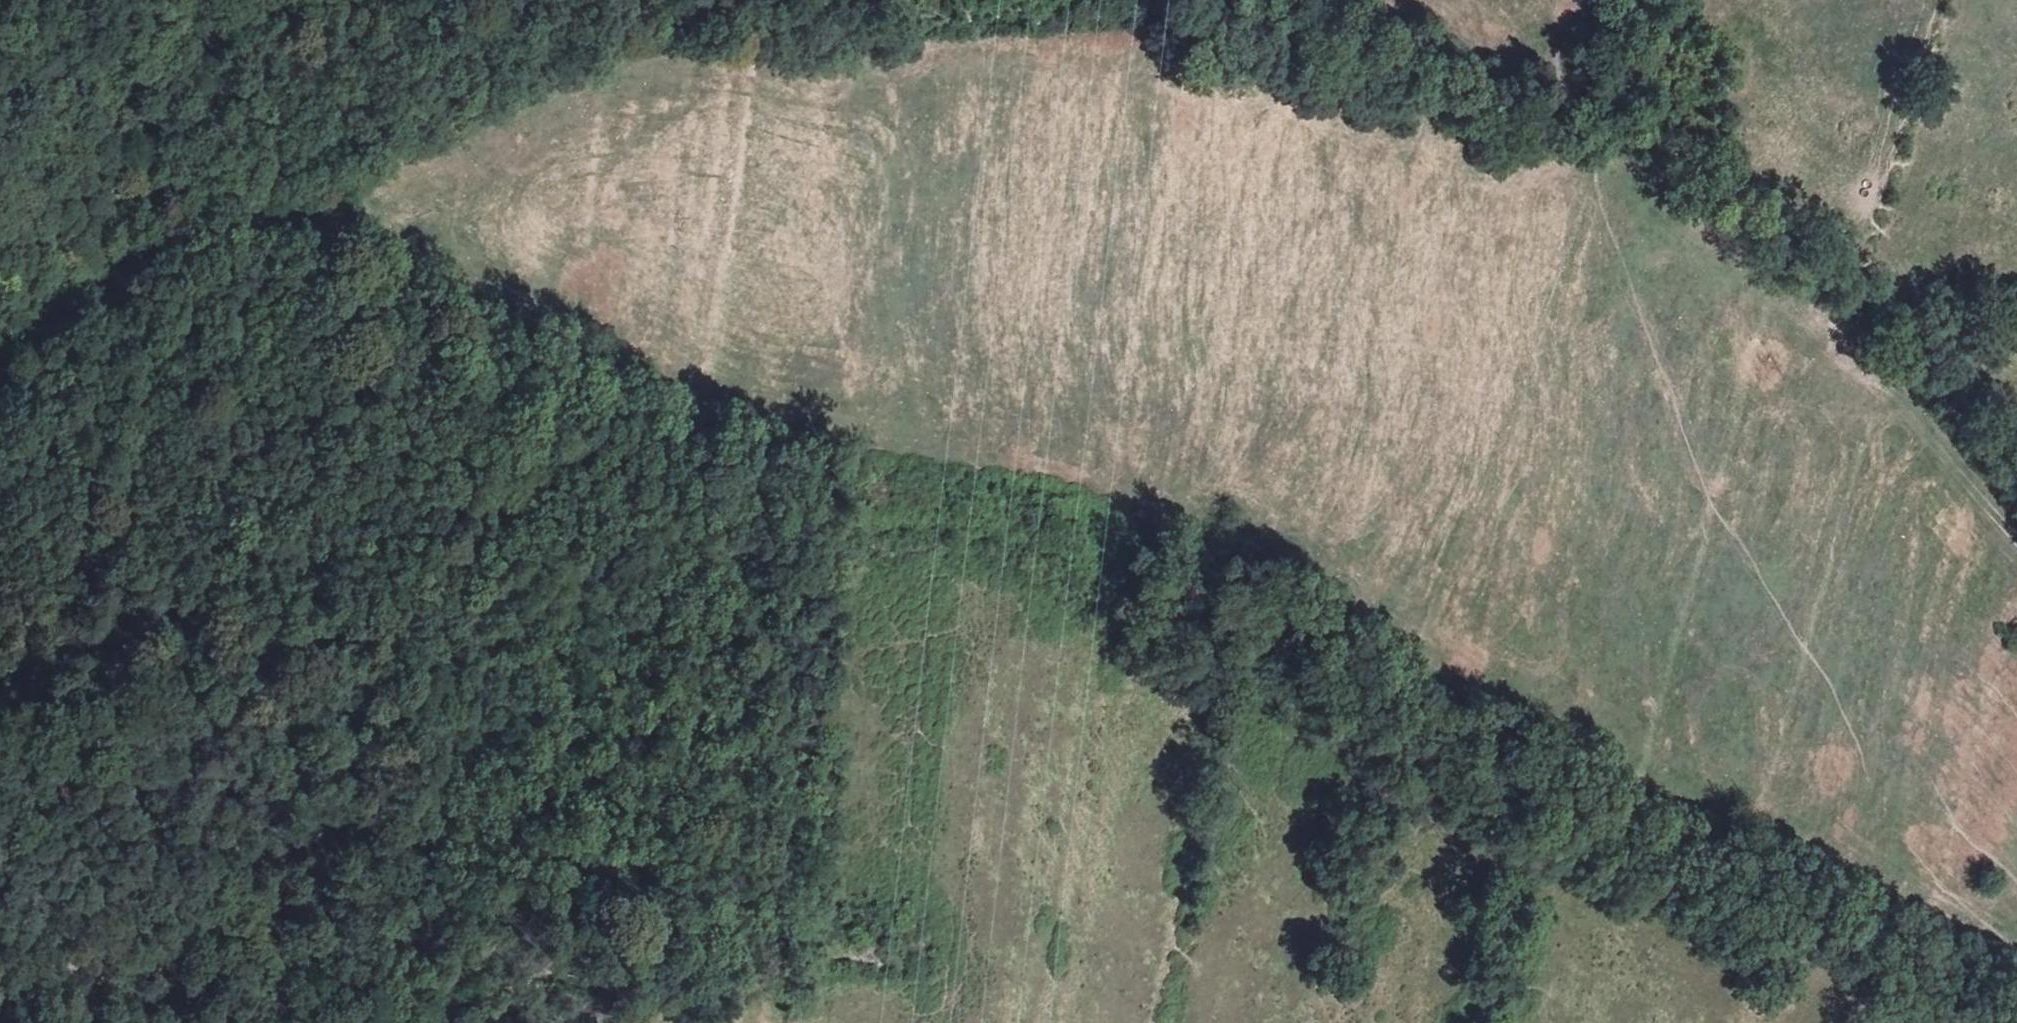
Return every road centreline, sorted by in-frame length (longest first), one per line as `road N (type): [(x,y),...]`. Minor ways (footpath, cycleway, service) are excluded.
road 1 (track): [(1666,0),(1661,94),(1674,155),(1789,250),(2016,489)]

